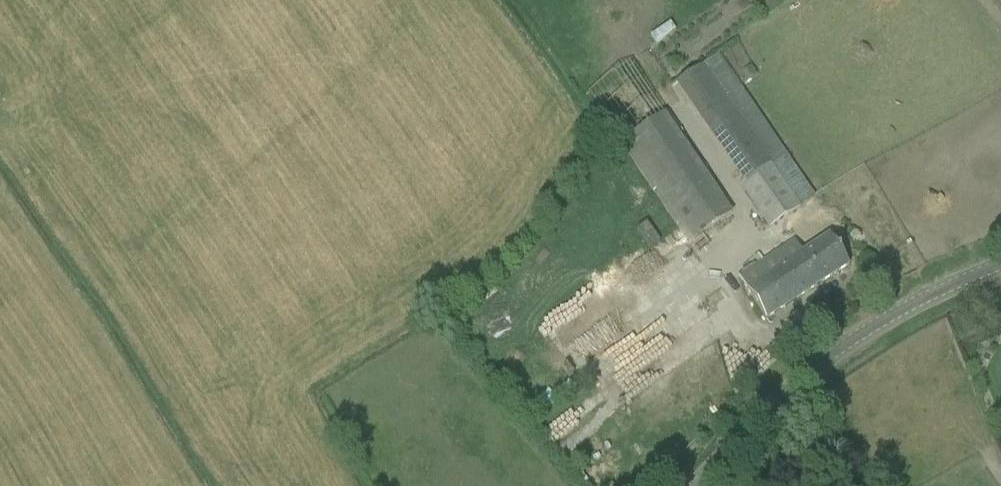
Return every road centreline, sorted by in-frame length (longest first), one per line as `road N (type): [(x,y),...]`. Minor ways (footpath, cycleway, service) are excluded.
road 1 (unclassified): [(1000,268),(827,366),(713,485)]

